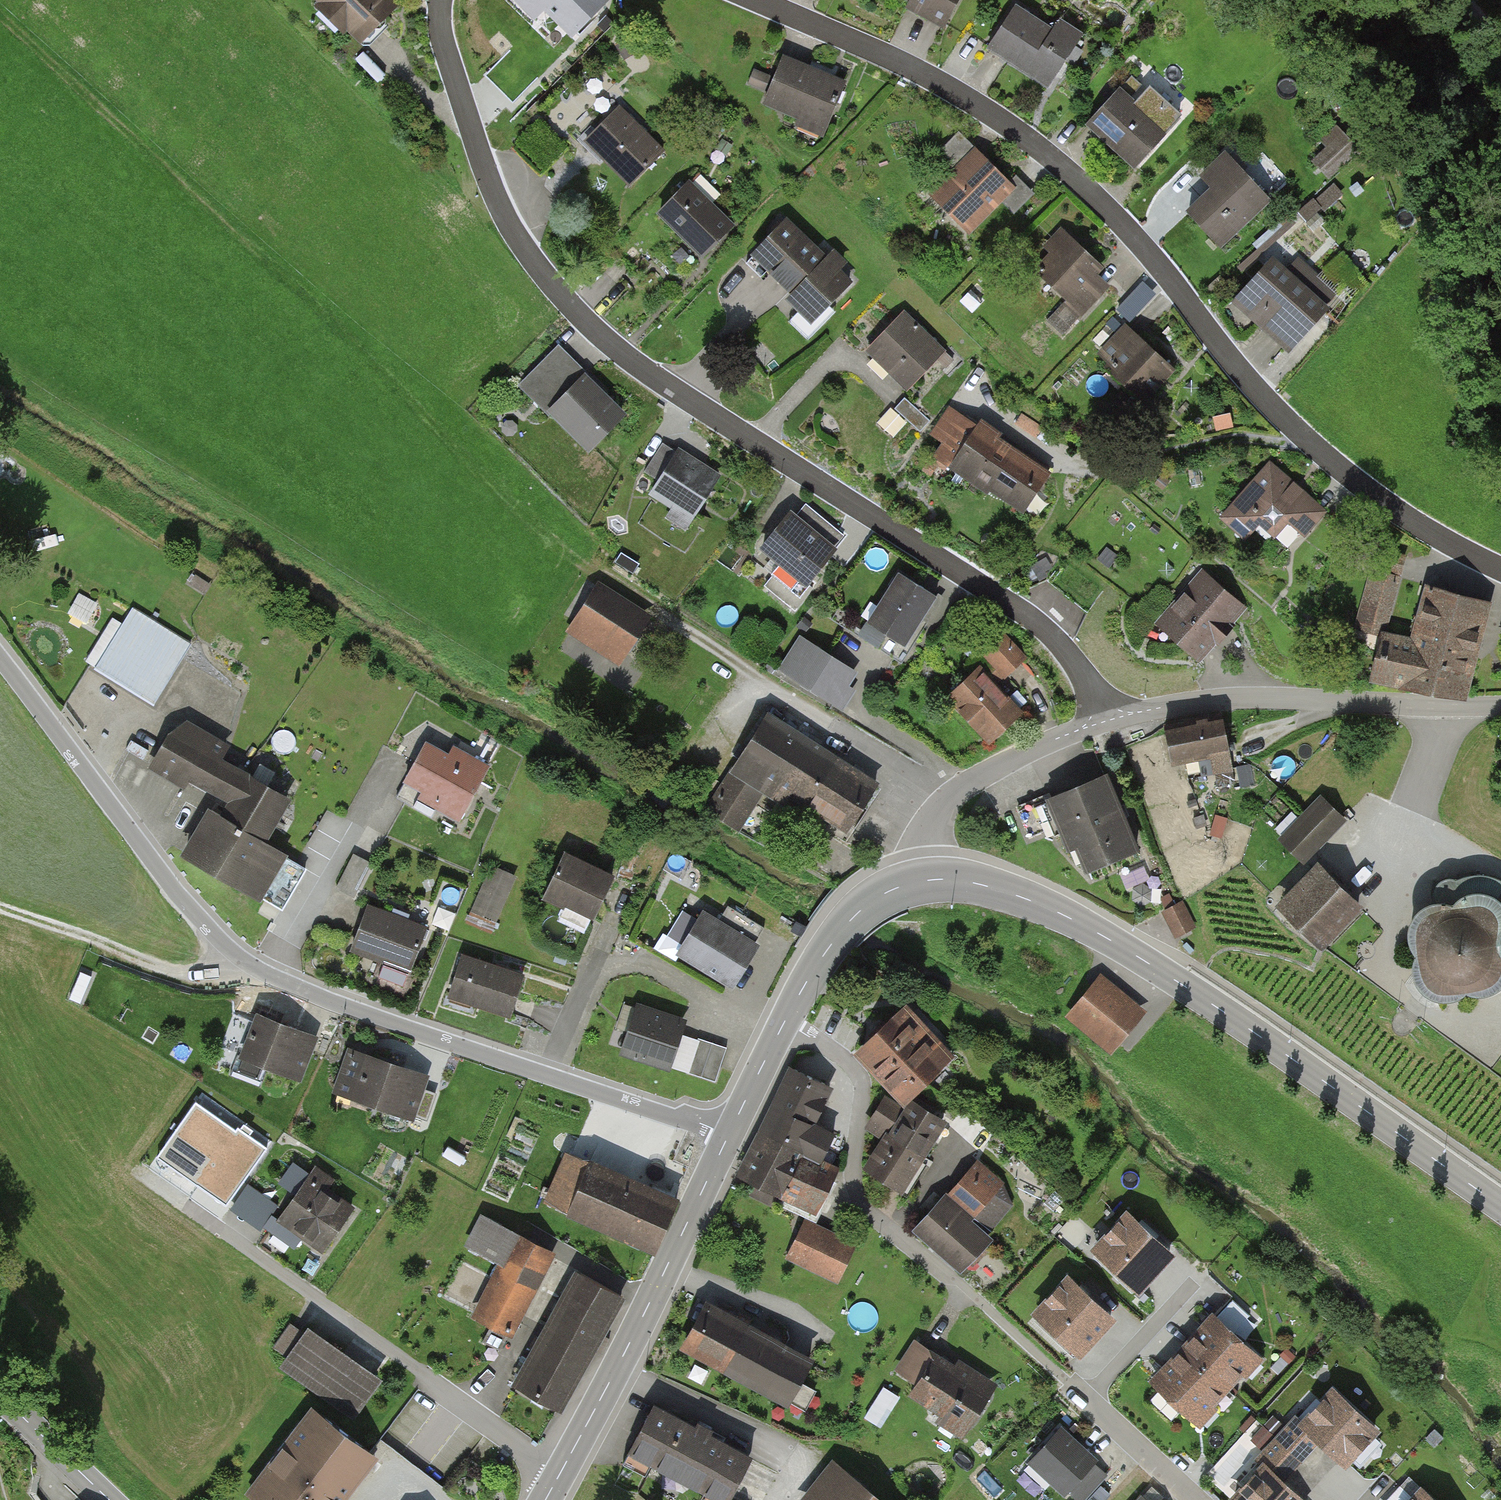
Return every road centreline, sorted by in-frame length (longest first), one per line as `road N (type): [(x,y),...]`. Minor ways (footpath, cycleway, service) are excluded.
road 1 (residential): [(1104,714),(1046,628),(685,397),(608,343),(560,295),(504,221),(482,165),(445,54),(441,0)]
road 2 (residential): [(759,0),(956,92),(1012,126),(1137,236),(1263,395),(1325,455),(1500,570)]
road 3 (track): [(0,15),(389,376),(550,538),(612,586)]
road 4 (tertiary): [(1500,1206),(1116,944),(1024,899),(929,881)]
road 5 (residential): [(238,955),(330,1001),(728,1135)]
road 6 (residential): [(560,1473),(220,1230)]
road 7 (residential): [(612,586),(950,798)]
road 8 (residential): [(1500,706),(1223,699),(1104,714)]
road 9 (unclassified): [(0,660),(186,903),(238,955)]
road 10 (tertiary): [(728,1135),(560,1473)]
road 11 (residential): [(976,1299),(857,1202),(862,1077),(785,1022)]
road 12 (track): [(238,955),(222,976),(192,977),(0,908)]
road 13 (tertiary): [(929,881),(890,891),(850,922),(785,1022)]
road 14 (residential): [(1104,714),(950,798)]
road 15 (residential): [(1196,1499),(1067,1382)]
road 16 (tertiary): [(109,1499),(0,1395)]
road 17 (tertiary): [(785,1022),(728,1135)]

